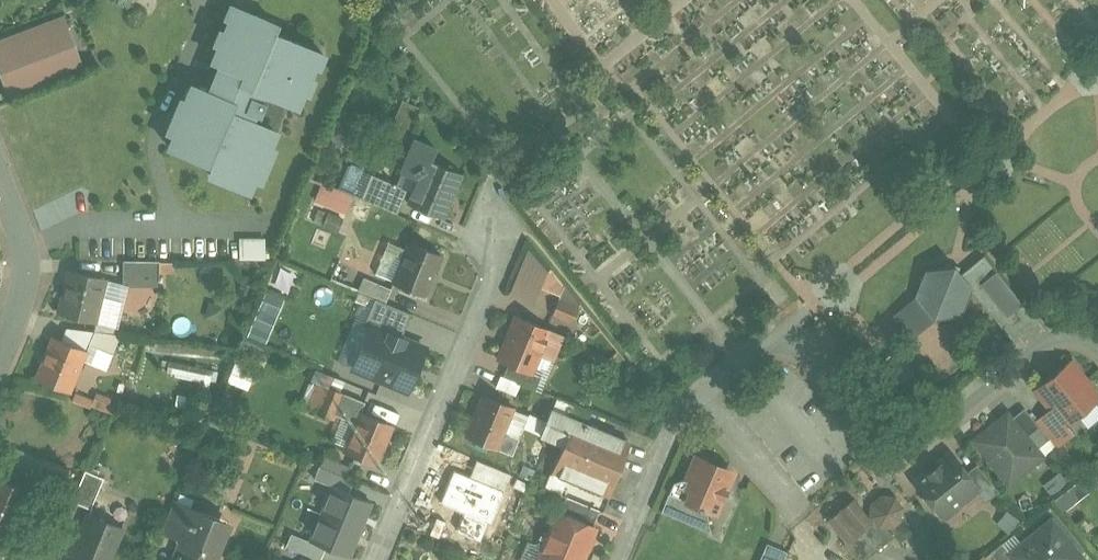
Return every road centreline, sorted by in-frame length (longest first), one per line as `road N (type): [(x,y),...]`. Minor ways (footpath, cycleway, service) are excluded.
road 1 (residential): [(620,559),(681,414),(780,343),(806,353),(883,442),(900,449),(921,446),(1050,343),(1074,337),(1097,349)]
road 2 (residential): [(376,559),(495,272)]
road 3 (residential): [(0,196),(28,271),(0,344)]

